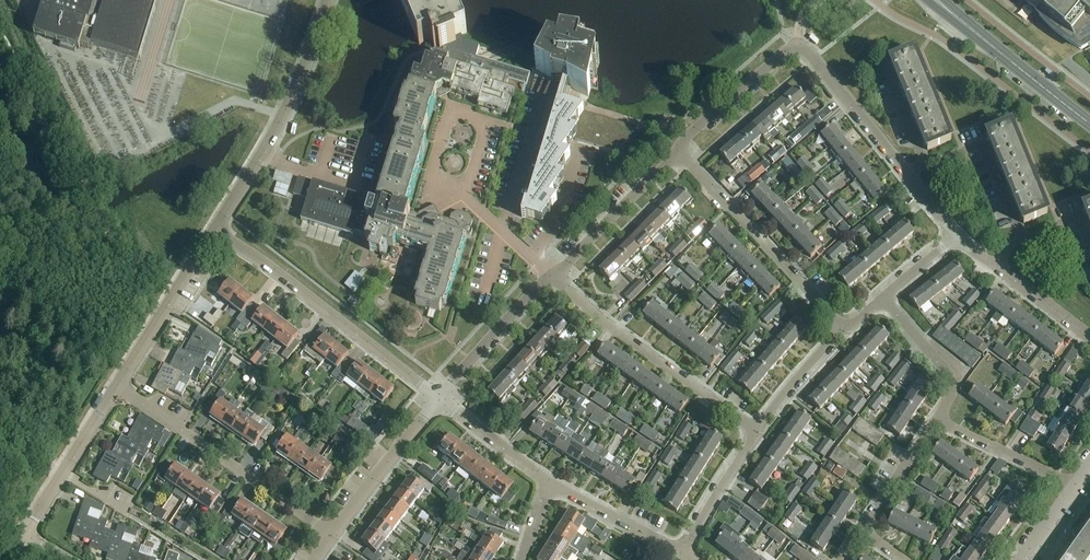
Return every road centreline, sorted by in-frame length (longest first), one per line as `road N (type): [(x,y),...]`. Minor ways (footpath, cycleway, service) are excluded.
road 1 (residential): [(677,152),(790,48),(802,48),(959,235)]
road 2 (residential): [(440,399),(214,231)]
road 3 (residential): [(331,535),(116,388)]
road 4 (unclassified): [(327,0),(301,79),(214,231)]
road 5 (residential): [(755,430),(554,277)]
road 6 (residential): [(677,152),(843,327)]
road 7 (secondary): [(940,4),(1089,124)]
road 8 (residential): [(466,195),(486,123),(449,112),(428,184)]
road 9 (unclassified): [(116,388),(214,231)]
road 10 (unclassified): [(24,538),(116,388)]
road 11 (residential): [(554,277),(677,152)]
road 12 (residential): [(331,535),(440,399)]
road 13 (residential): [(440,399),(554,277)]
road 14 (residential): [(959,235),(1089,336)]
road 15 (residential): [(938,419),(962,376),(884,297)]
road 16 (residential): [(548,482),(682,553)]
road 17 (residential): [(1073,488),(938,419)]
road 18 (residential): [(755,430),(682,553)]
road 19 (residential): [(440,399),(548,482)]
road 20 (residential): [(843,327),(755,430)]
road 21 (residential): [(863,530),(938,419)]
road 22 (residential): [(554,277),(466,195)]

